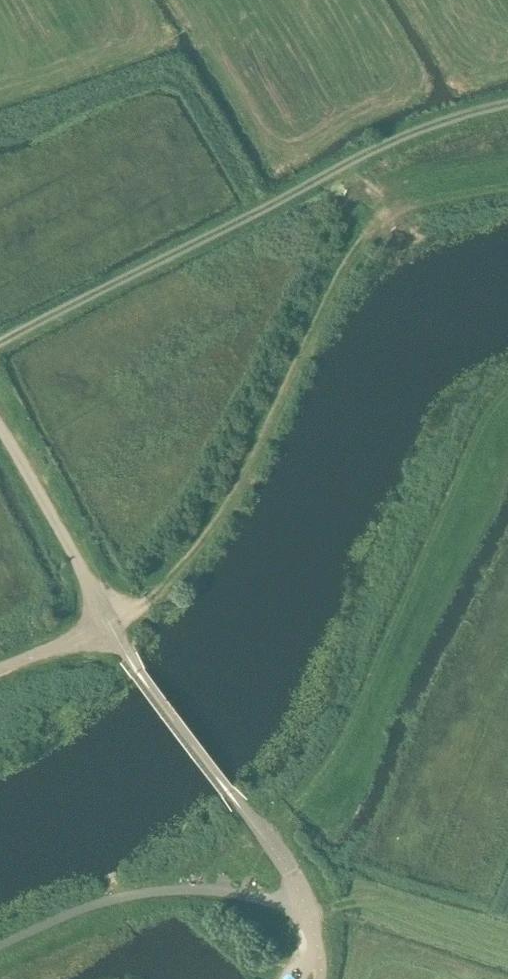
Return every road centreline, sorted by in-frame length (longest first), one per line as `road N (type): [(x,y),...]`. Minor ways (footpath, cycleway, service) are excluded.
road 1 (track): [(103,624),(156,594),(233,495),(371,231),(440,197),(507,187)]
road 2 (unclassified): [(103,624),(81,567),(0,426)]

